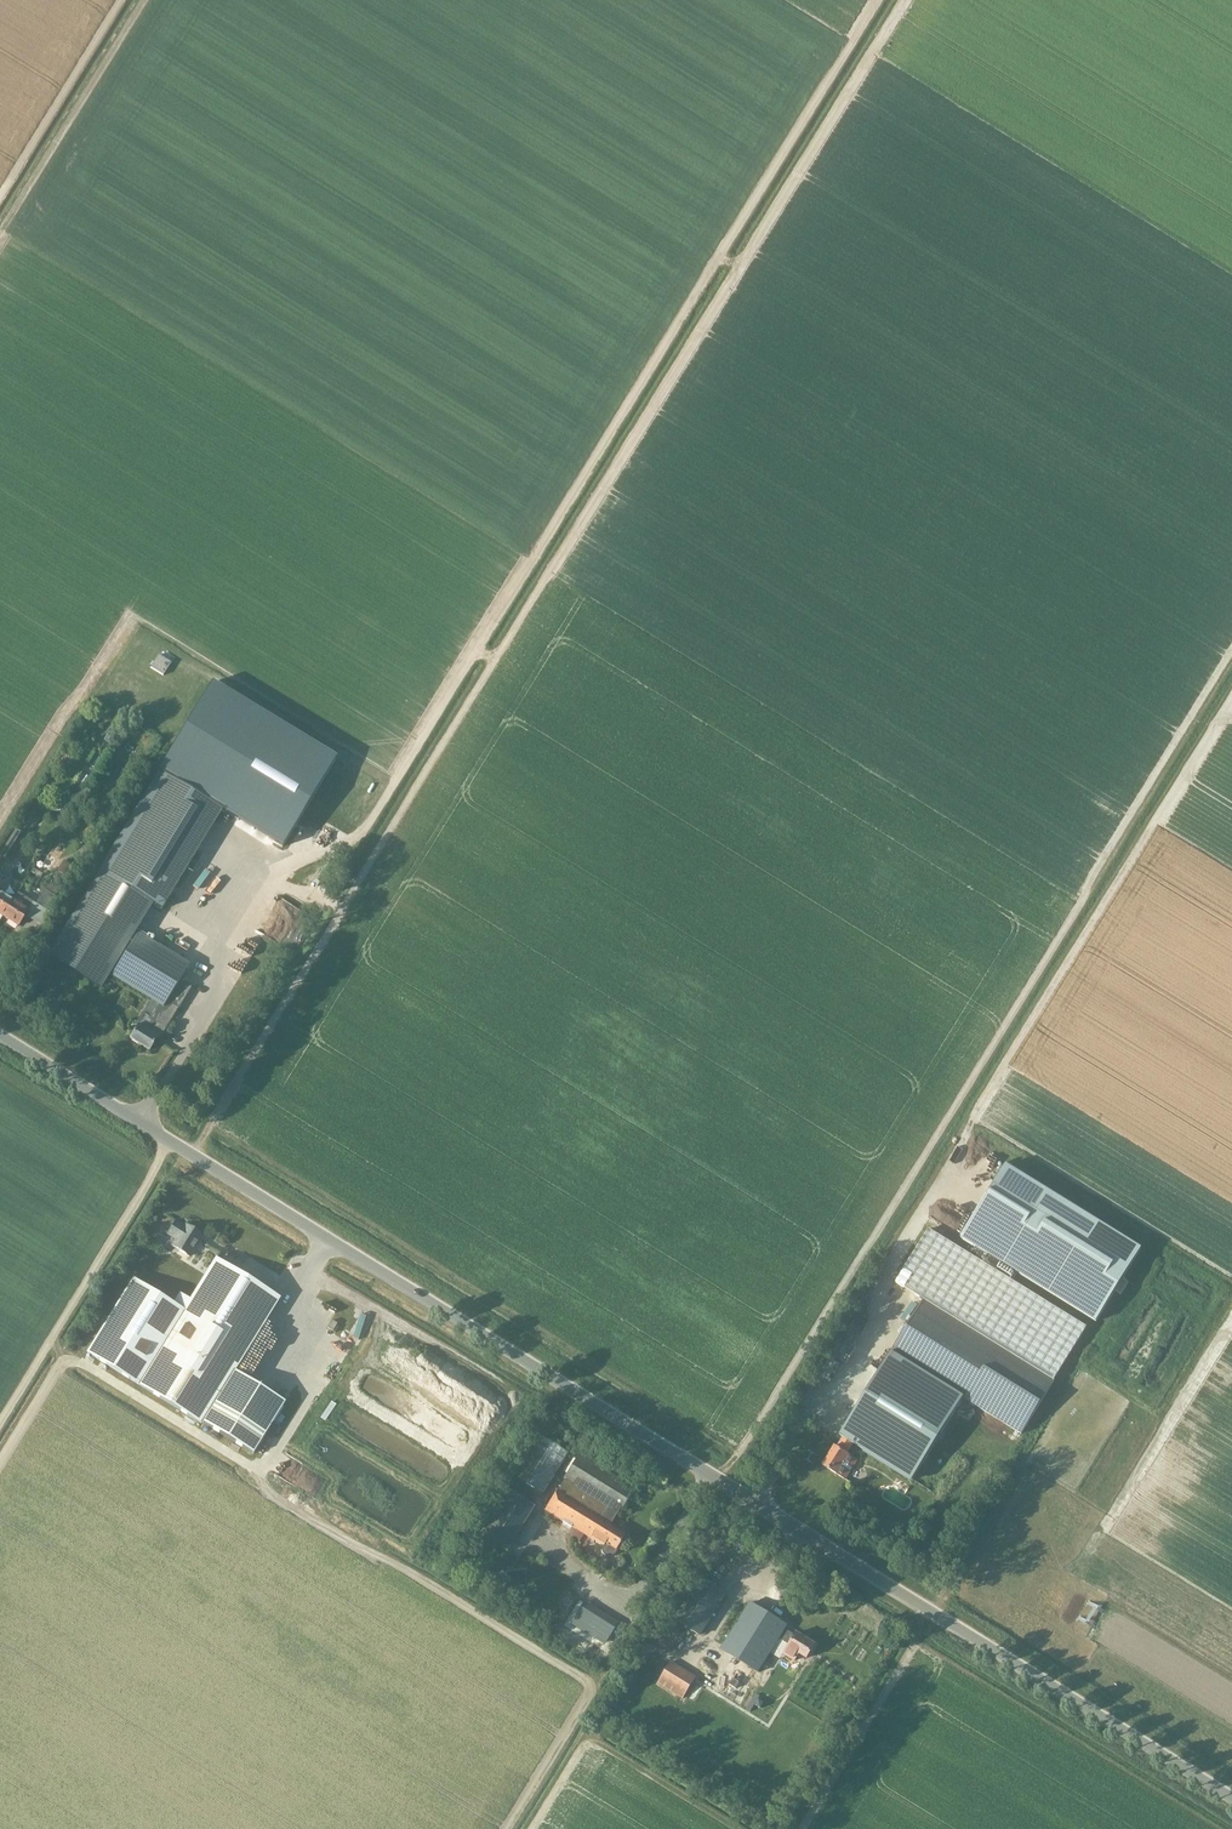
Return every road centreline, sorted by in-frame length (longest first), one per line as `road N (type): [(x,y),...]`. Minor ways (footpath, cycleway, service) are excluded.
road 1 (unclassified): [(1231,1798),(0,1036)]
road 2 (track): [(171,1142),(0,1419)]

